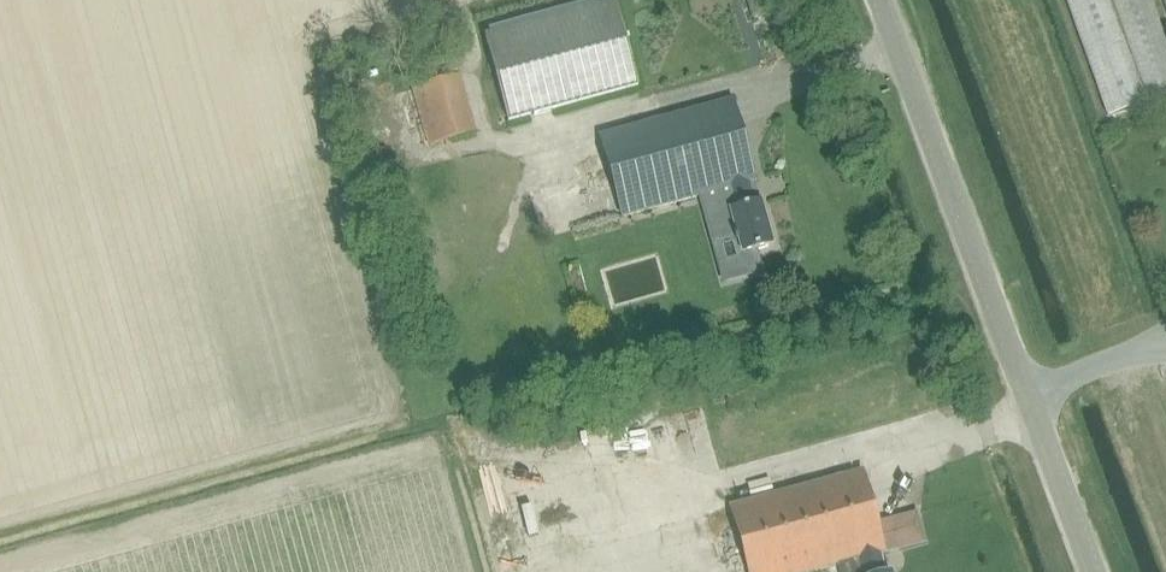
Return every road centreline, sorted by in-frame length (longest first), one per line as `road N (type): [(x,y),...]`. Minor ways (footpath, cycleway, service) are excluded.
road 1 (secondary): [(1092,571),(879,0)]

